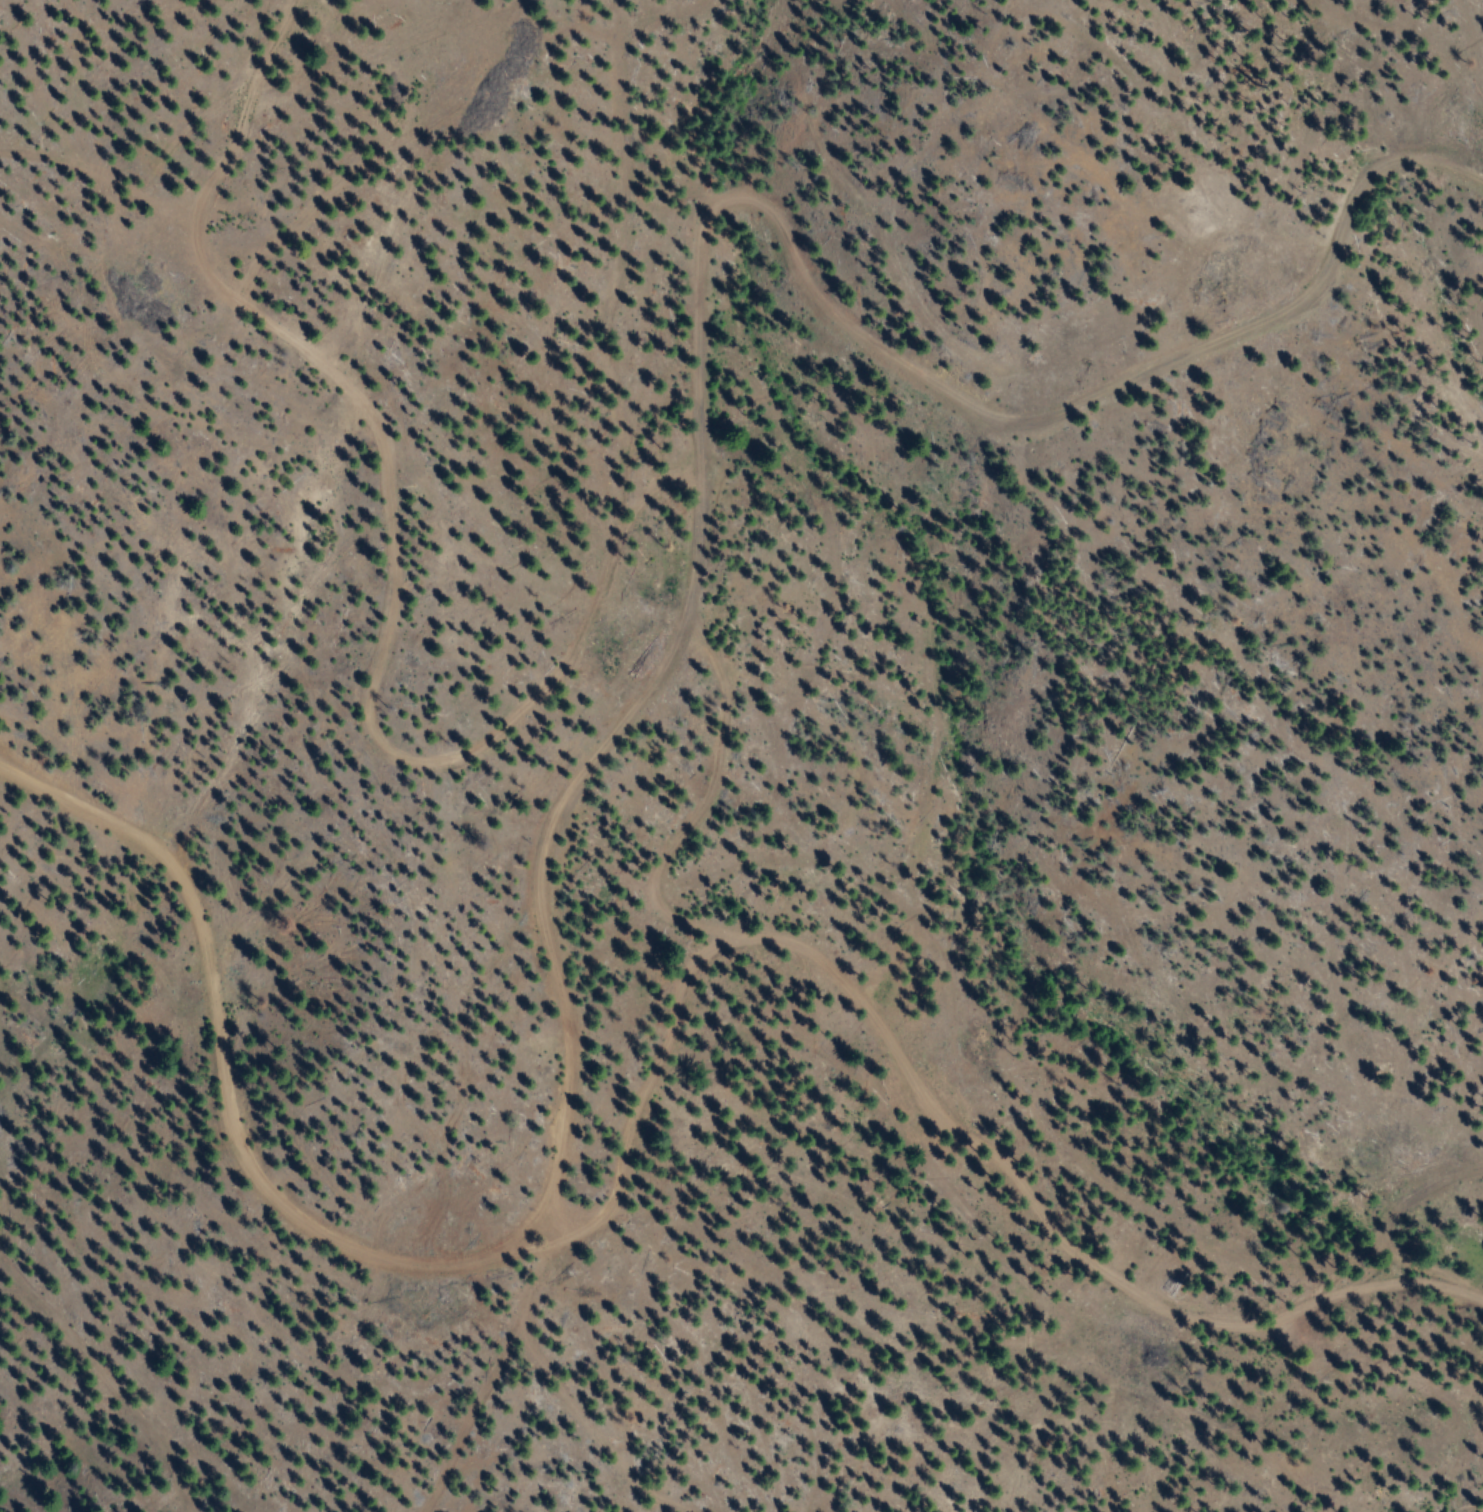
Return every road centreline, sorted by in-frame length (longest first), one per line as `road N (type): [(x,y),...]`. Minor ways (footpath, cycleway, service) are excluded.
road 1 (track): [(1482,173),(1467,162),(1395,164),(1353,208),(1315,272),(1195,346),(989,402),(823,304),(793,210),(755,194),(707,242),(733,484),(679,594),(733,684),(603,822),(583,980),(509,1222),(427,1252),(317,1222),(233,1072),(131,838),(0,744)]

